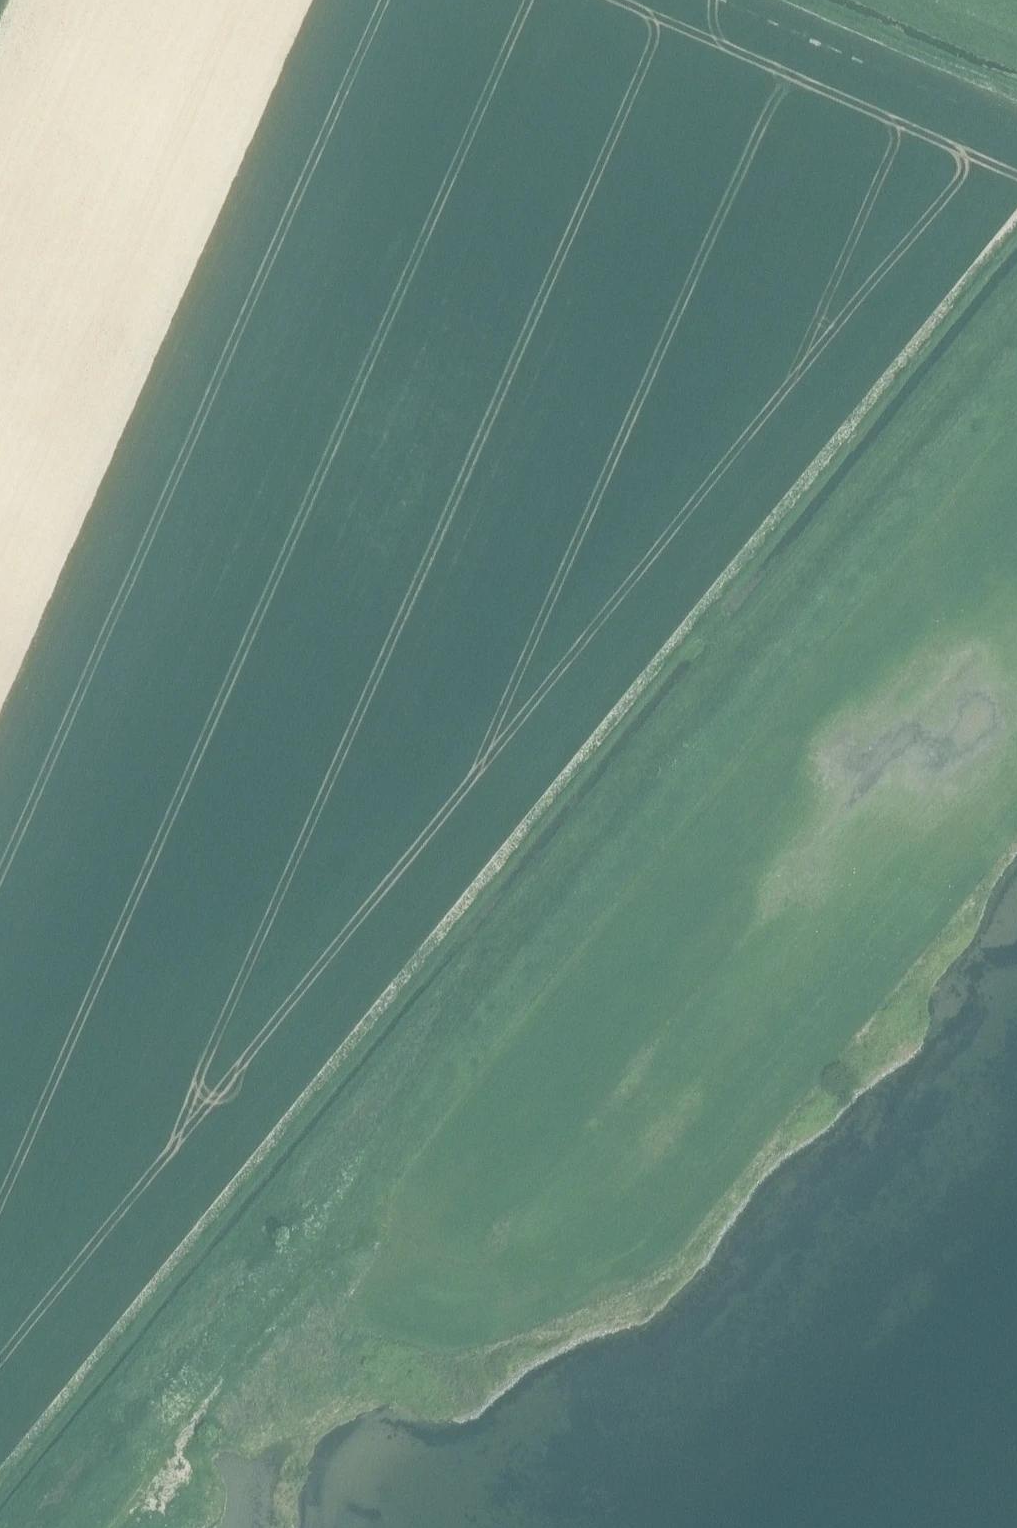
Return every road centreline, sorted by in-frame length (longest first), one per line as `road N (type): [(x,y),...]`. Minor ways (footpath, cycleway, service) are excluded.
road 1 (track): [(892,0),(1016,47)]

